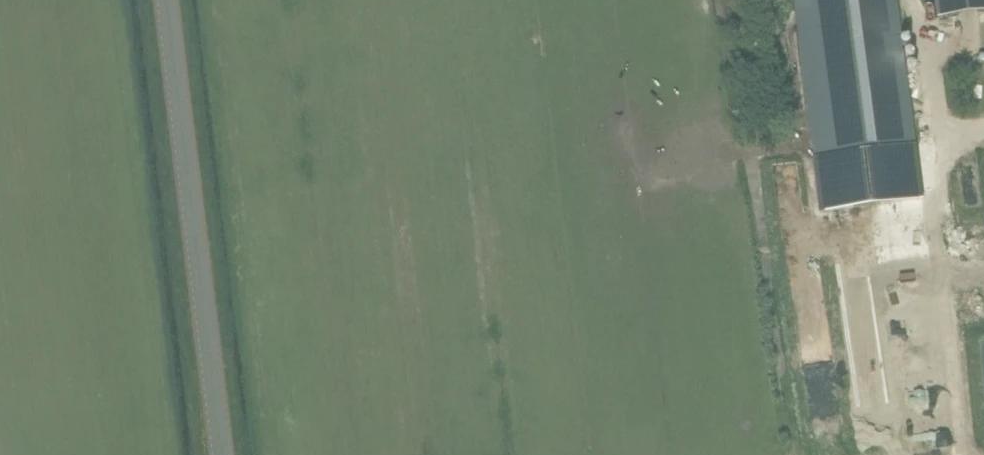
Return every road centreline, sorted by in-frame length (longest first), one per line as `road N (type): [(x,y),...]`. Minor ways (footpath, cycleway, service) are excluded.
road 1 (tertiary): [(225,454),(168,0)]

